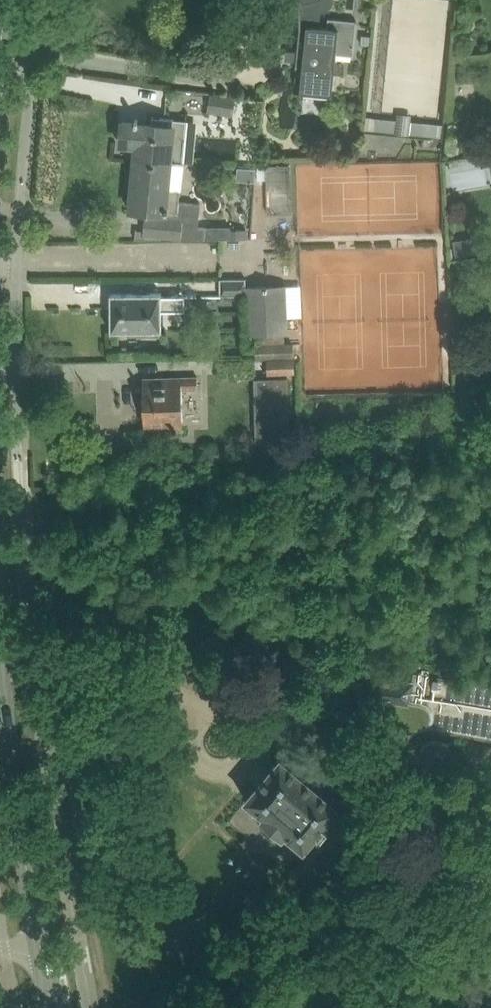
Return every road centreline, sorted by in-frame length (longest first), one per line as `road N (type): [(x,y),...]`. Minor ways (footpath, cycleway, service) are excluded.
road 1 (tertiary): [(44,951),(0,673)]

